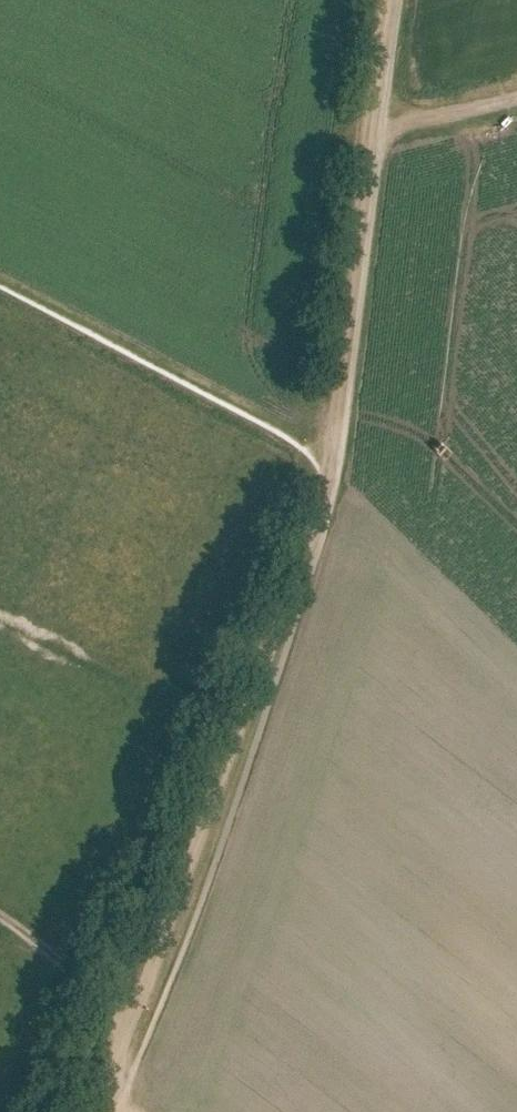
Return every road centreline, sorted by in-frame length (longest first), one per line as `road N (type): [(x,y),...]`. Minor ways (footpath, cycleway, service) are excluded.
road 1 (track): [(101,1102),(273,640),(308,541),(325,459)]
road 2 (track): [(325,459),(384,0)]
road 3 (track): [(125,1033),(60,961),(0,917)]
road 4 (track): [(516,96),(405,124),(367,123)]

